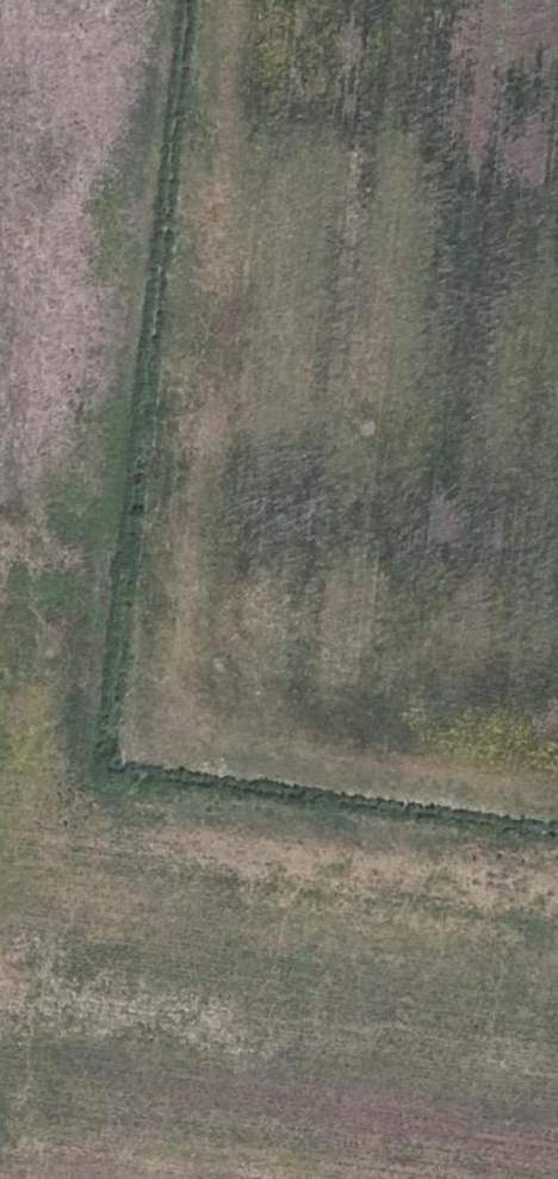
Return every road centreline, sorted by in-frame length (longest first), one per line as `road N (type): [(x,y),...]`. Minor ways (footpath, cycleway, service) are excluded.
road 1 (track): [(557,861),(107,805),(84,814),(0,980)]

